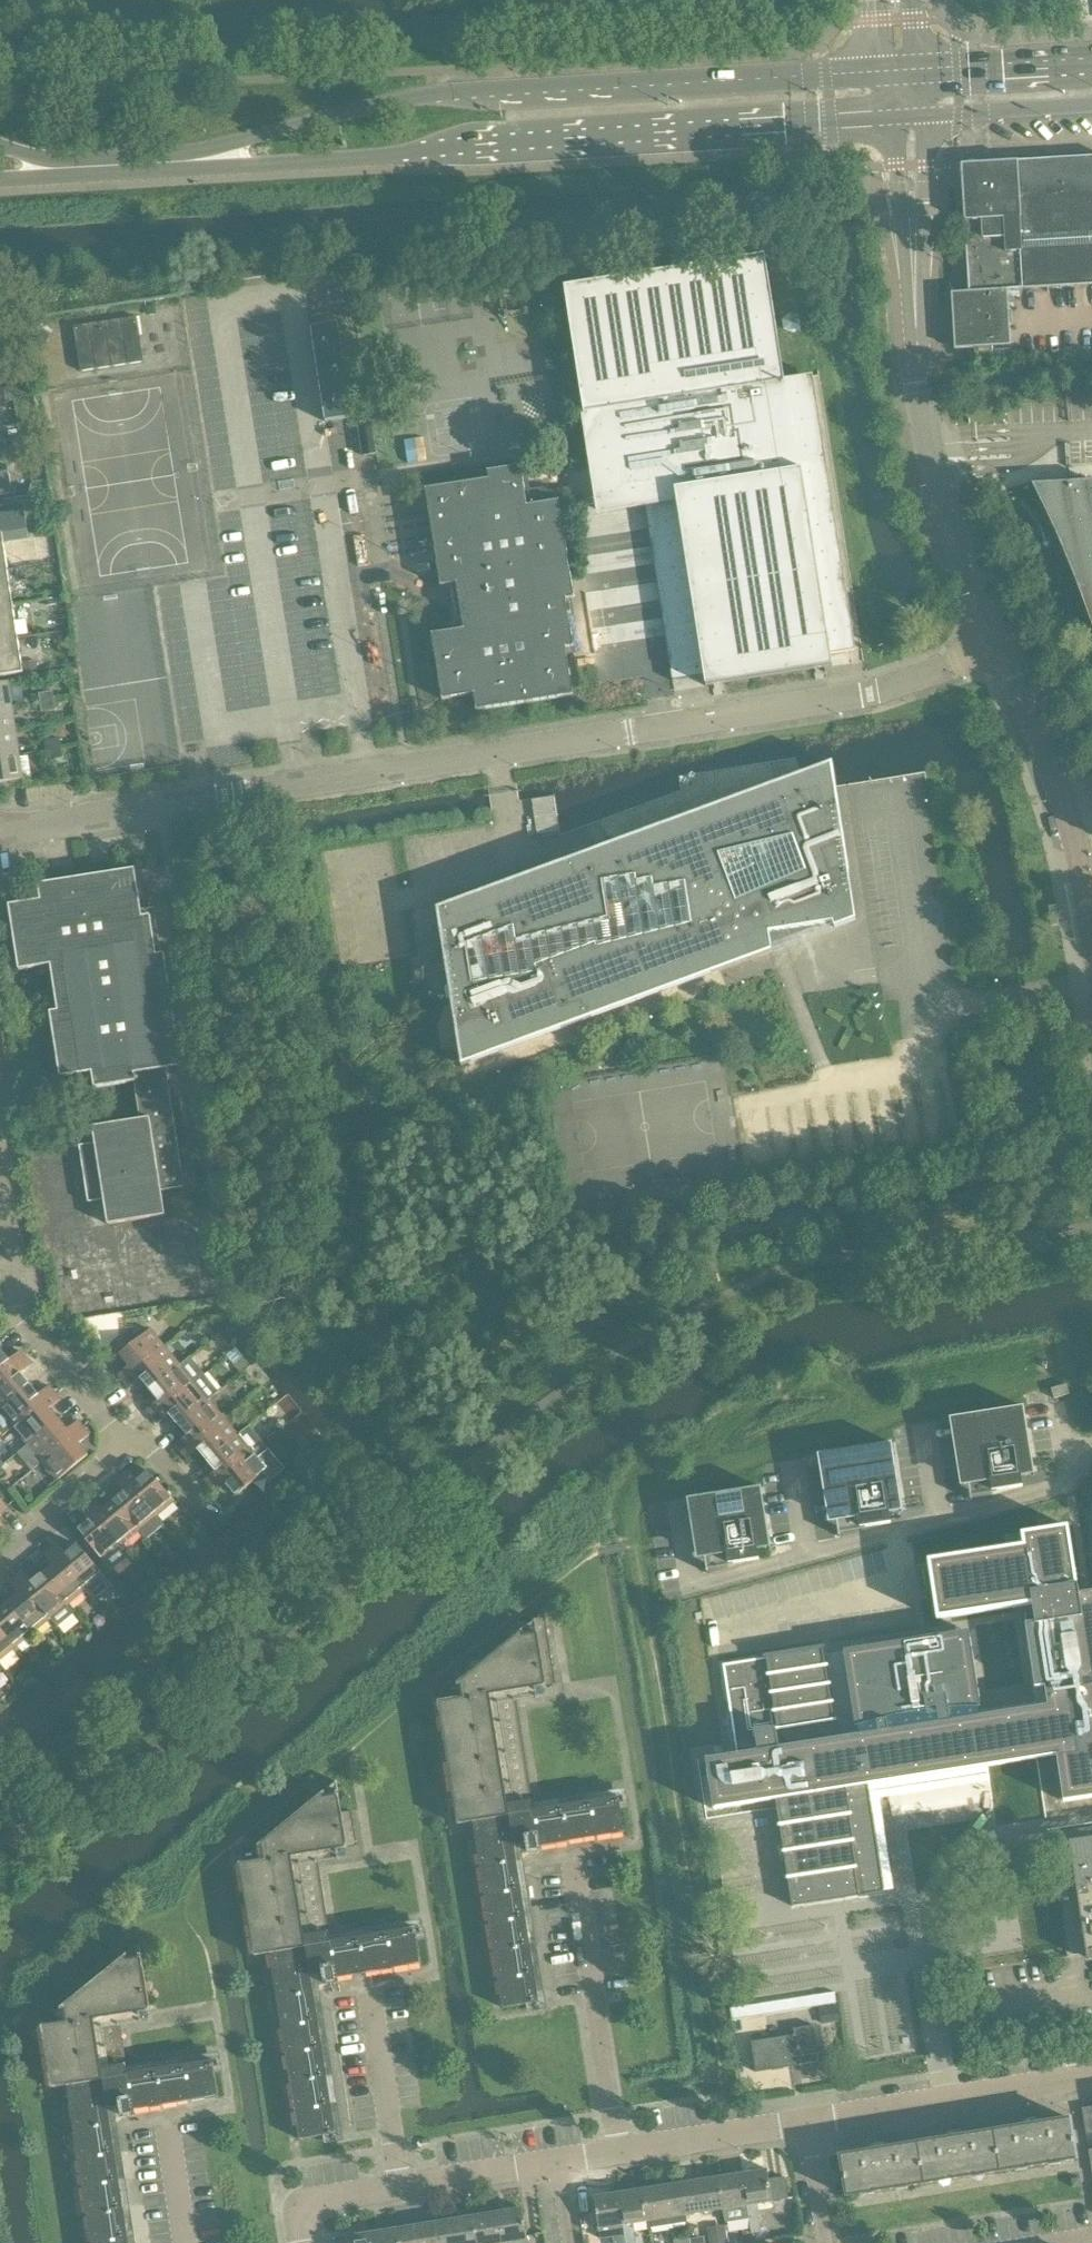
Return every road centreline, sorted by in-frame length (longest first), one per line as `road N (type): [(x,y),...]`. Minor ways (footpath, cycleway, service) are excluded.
road 1 (residential): [(0,833),(879,697),(1002,653)]
road 2 (secondary): [(879,72),(417,97),(194,160)]
road 3 (secondary): [(194,160),(396,156),(883,119)]
road 4 (residential): [(1002,653),(971,591),(930,447),(912,251)]
road 5 (residential): [(133,1441),(23,1311),(0,1083)]
road 6 (residential): [(617,2155),(568,1856)]
road 7 (residential): [(1091,926),(1066,809),(1002,653)]
road 8 (residential): [(812,2122),(1091,2076)]
road 9 (residential): [(397,2191),(369,1991)]
road 10 (residential): [(617,2155),(812,2122)]
road 11 (residential): [(0,1567),(133,1441)]
road 12 (secondary): [(1091,63),(919,70)]
road 13 (residential): [(397,2191),(566,2163)]
road 14 (secondary): [(921,116),(1091,108)]
road 15 (secondary): [(194,160),(52,169)]
road 16 (residential): [(912,251),(924,203),(921,116)]
road 17 (residential): [(883,119),(912,251)]
road 18 (residential): [(301,2242),(298,2217),(306,2207),(397,2191)]
road 19 (residential): [(812,2122),(827,2242)]

